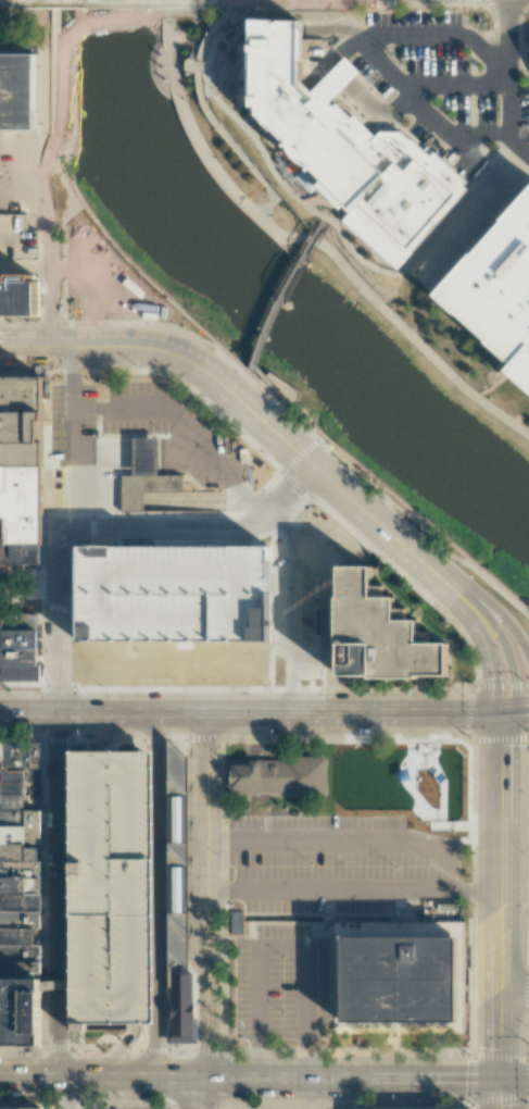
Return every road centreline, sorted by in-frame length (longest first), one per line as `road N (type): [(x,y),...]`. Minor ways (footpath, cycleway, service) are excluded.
road 1 (tertiary): [(125,342),(172,350),(211,372),(462,594),(495,649),(500,713)]
road 2 (residential): [(197,1079),(198,712)]
road 3 (residential): [(59,711),(60,1077)]
road 4 (primary): [(197,1079),(500,1081)]
road 5 (primary): [(500,713),(198,712)]
road 6 (primary): [(500,713),(501,994)]
road 7 (primary): [(0,1077),(197,1079)]
road 8 (primary): [(198,712),(59,711)]
road 9 (residential): [(198,527),(237,526),(262,515),(307,461)]
road 10 (tertiary): [(0,344),(125,342)]

